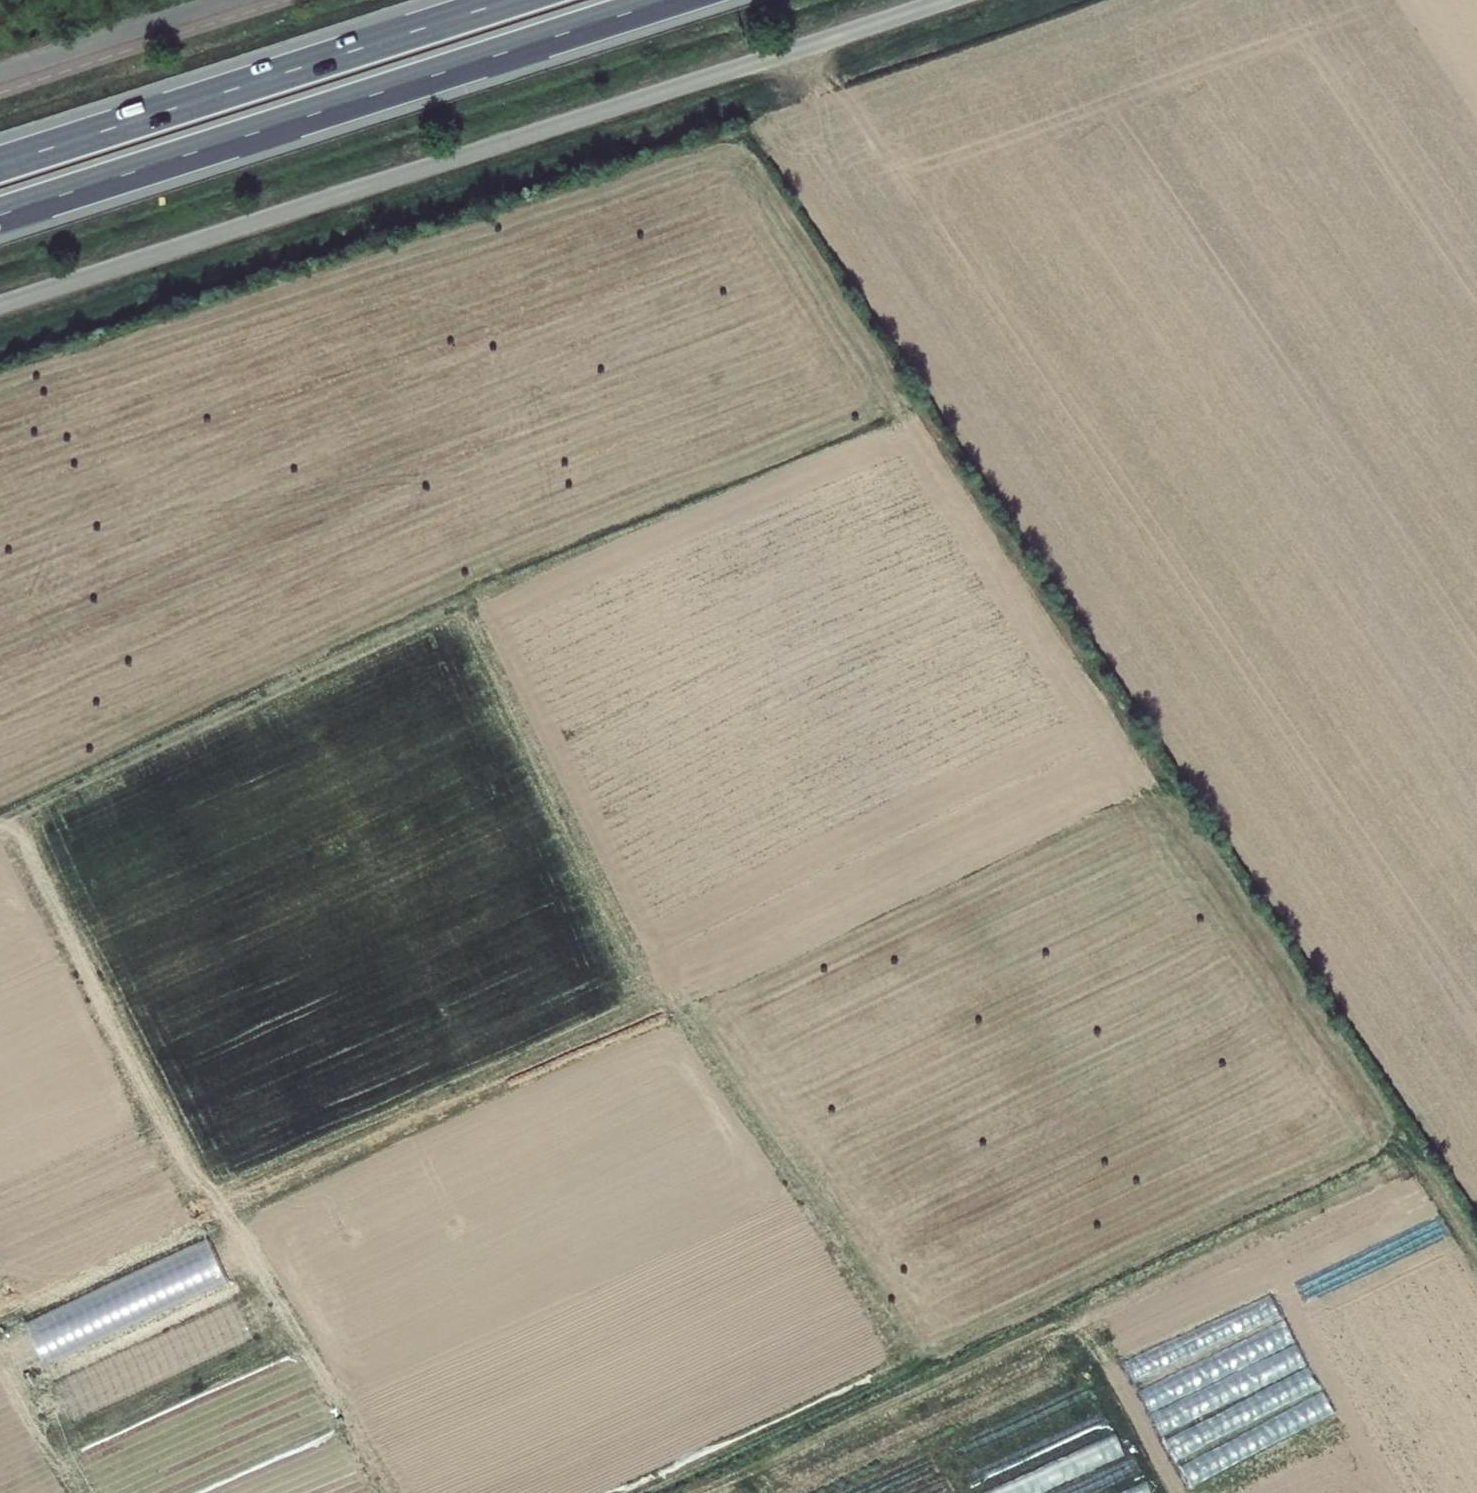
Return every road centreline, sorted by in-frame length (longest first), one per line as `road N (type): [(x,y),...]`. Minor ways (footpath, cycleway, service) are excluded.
road 1 (trunk): [(0,215),(668,0)]
road 2 (trunk): [(512,0),(0,164)]

